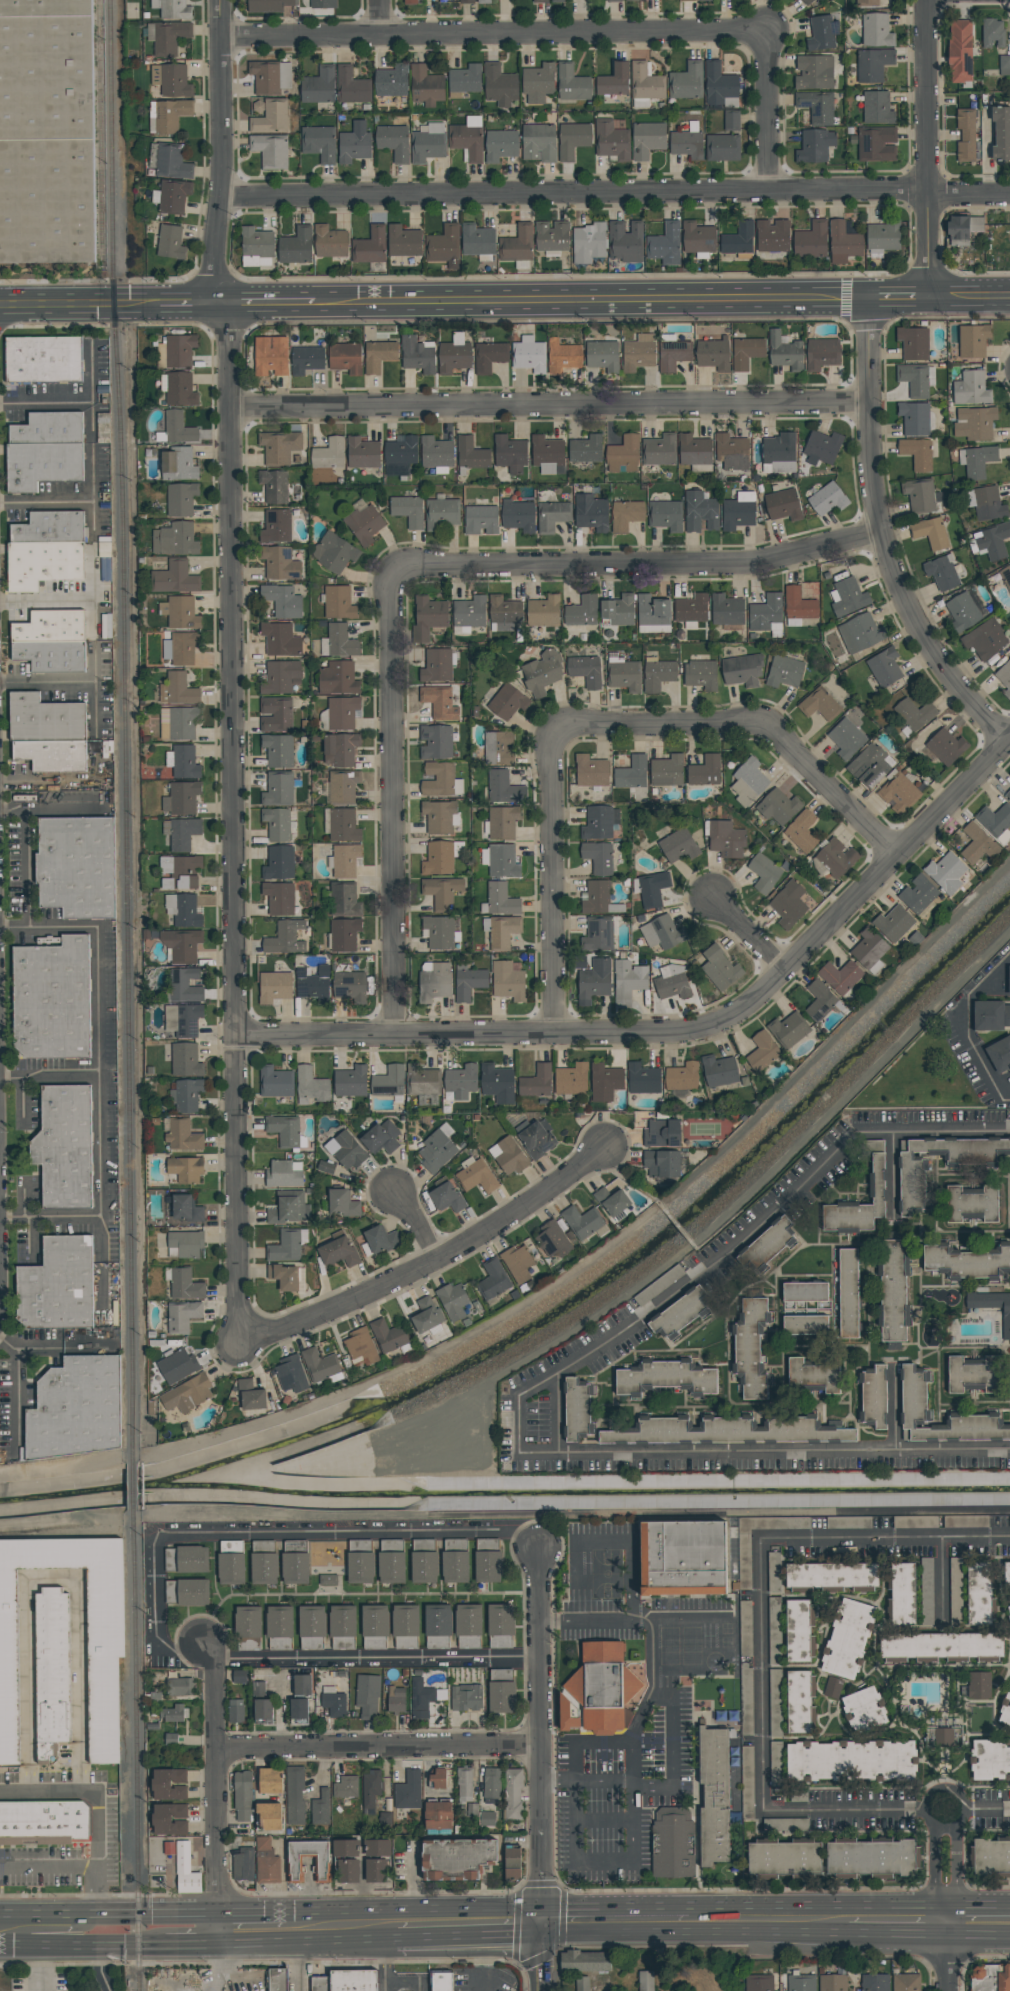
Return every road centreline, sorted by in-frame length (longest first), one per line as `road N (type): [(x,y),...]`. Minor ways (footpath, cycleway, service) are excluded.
road 1 (residential): [(220,0),(223,142),(214,261),(215,304),(227,334),(237,1306),(247,1327)]
road 2 (residential): [(235,1032),(692,1034),(721,1025),(1009,737)]
road 3 (residential): [(219,200),(1009,195)]
road 4 (residential): [(228,407),(868,405)]
road 5 (tertiary): [(866,299),(841,290),(402,291),(341,293),(308,305)]
road 6 (tertiary): [(308,305),(841,308),(866,299)]
road 7 (residential): [(221,39),(762,34)]
road 8 (residential): [(393,575),(744,563),(881,529)]
road 9 (residential): [(866,299),(868,469),(891,577),(929,655),(1003,744)]
road 10 (residential): [(393,575),(392,1036)]
road 11 (residential): [(247,1327),(286,1326),(432,1261),(607,1147)]
road 12 (residential): [(560,734),(579,726),(767,725),(894,856)]
road 13 (residential): [(215,1751),(539,1746)]
road 14 (residential): [(560,734),(553,751),(550,1035)]
road 15 (residential): [(203,1645),(211,1670),(218,1942)]
road 16 (residential): [(926,0),(926,296)]
road 17 (primary): [(540,1935),(833,1937)]
road 18 (residential): [(537,1551),(539,1827)]
road 19 (primary): [(541,1909),(294,1911)]
road 20 (primary): [(932,1905),(690,1907)]
road 21 (primary): [(217,1912),(0,1910)]
road 22 (primary): [(218,1942),(386,1938)]
road 23 (residential): [(762,34),(767,195)]
road 24 (tertiary): [(0,307),(157,305)]
road 25 (primary): [(386,1938),(540,1935)]
road 26 (primary): [(690,1907),(541,1909)]
road 27 (primary): [(0,1940),(140,1942)]

